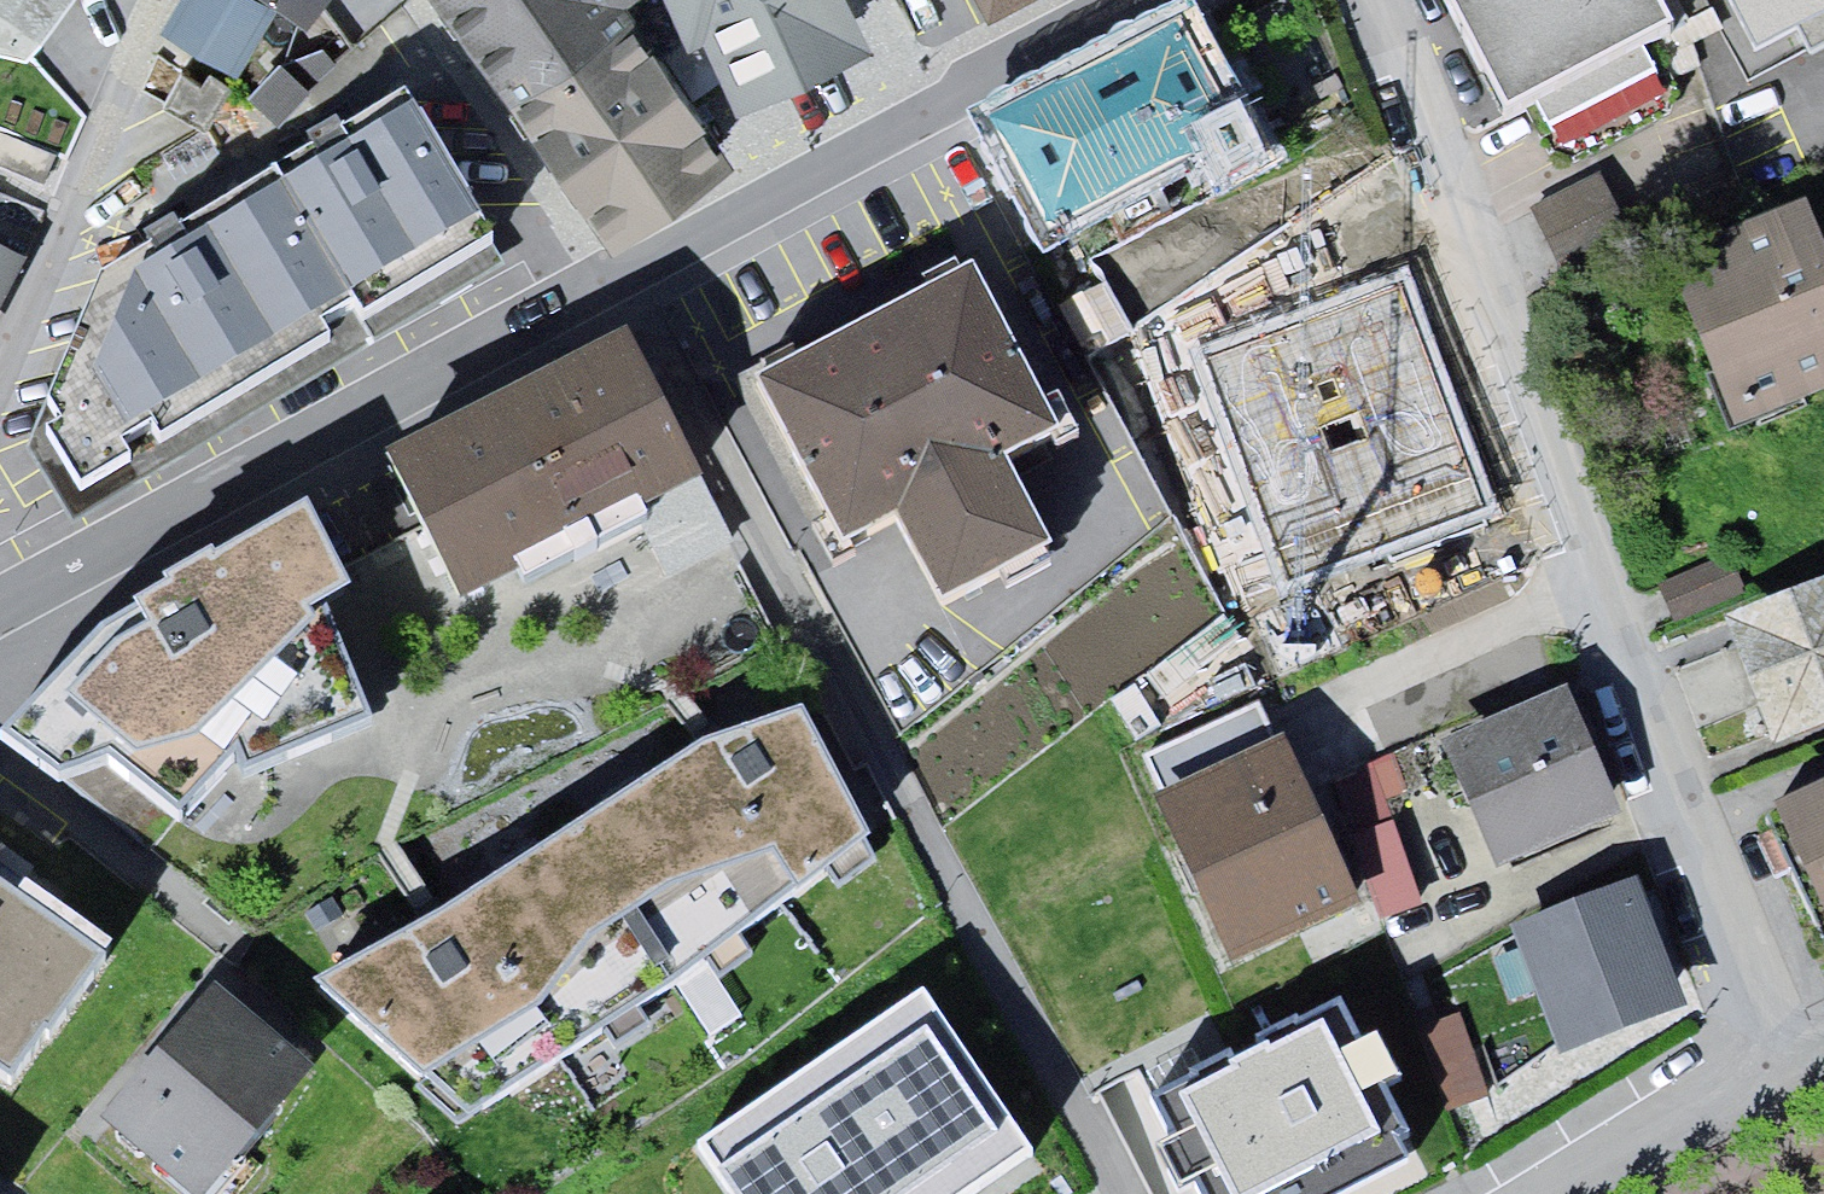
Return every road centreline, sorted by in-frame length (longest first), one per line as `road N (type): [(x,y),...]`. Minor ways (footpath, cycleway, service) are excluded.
road 1 (residential): [(1397,0),(1601,580),(1782,1045),(1547,1193)]
road 2 (residential): [(1141,0),(0,607)]
road 3 (residential): [(0,422),(165,0)]

